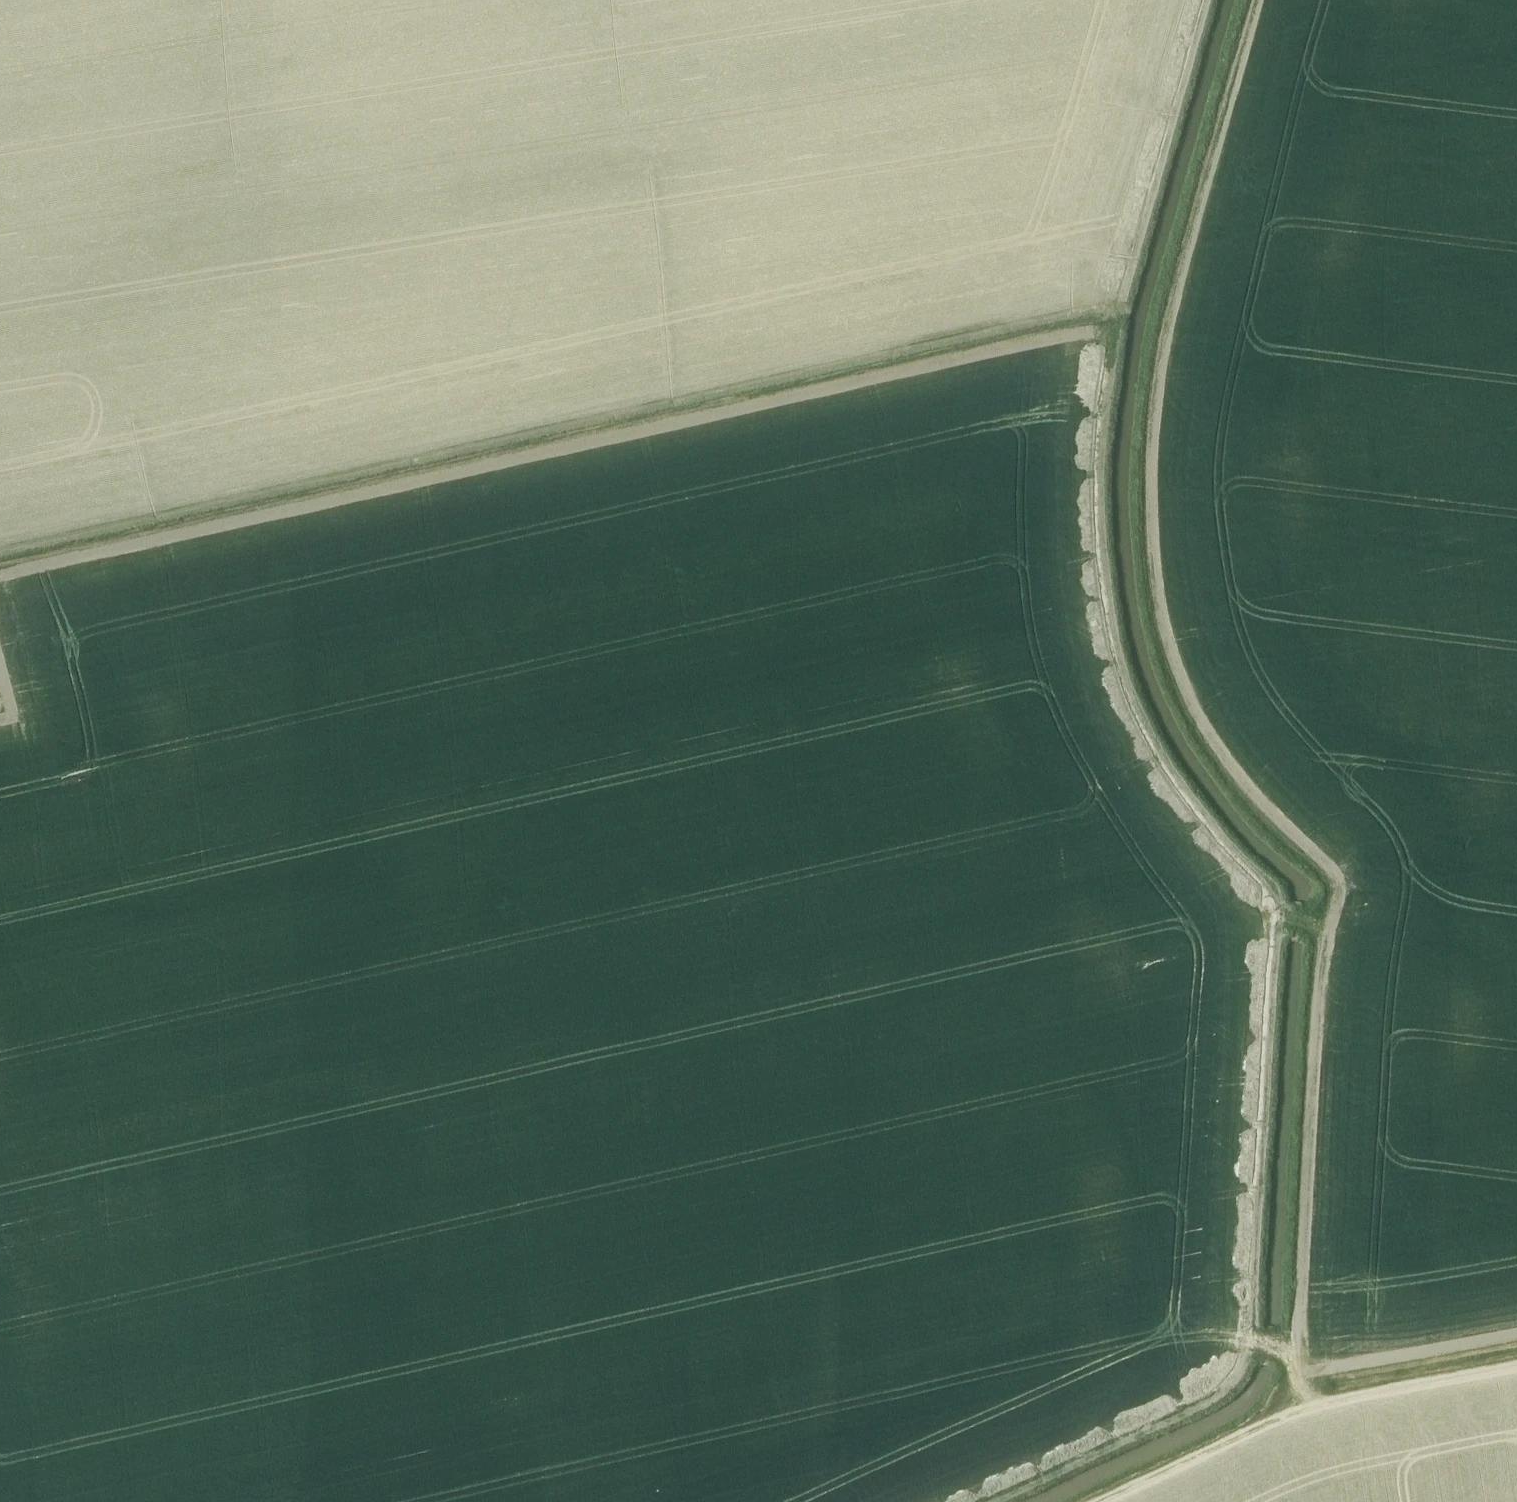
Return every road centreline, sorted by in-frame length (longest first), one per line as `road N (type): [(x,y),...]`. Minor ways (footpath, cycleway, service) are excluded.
road 1 (track): [(1285,1412),(1516,1367)]
road 2 (track): [(1089,1501),(1285,1412)]

